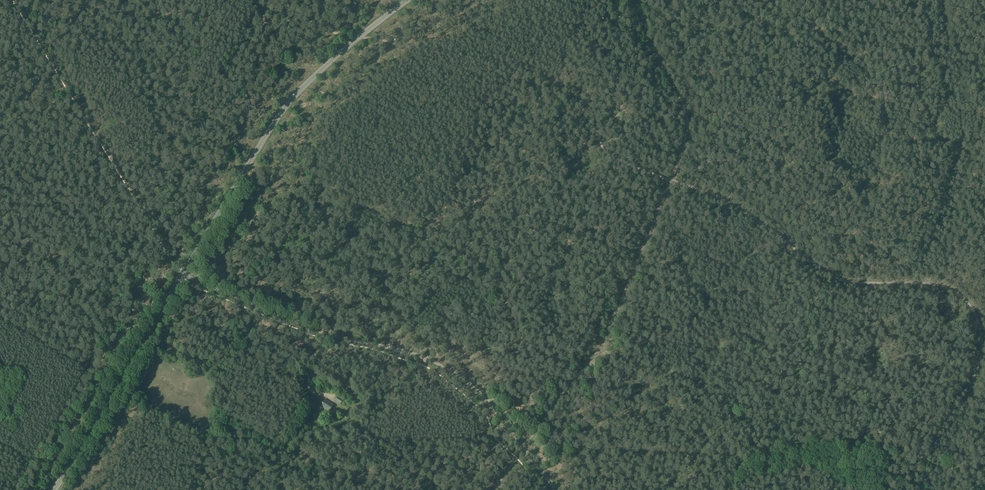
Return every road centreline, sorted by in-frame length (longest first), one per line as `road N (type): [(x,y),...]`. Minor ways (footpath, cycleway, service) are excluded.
road 1 (tertiary): [(55,489),(268,132),(327,64),(408,0)]
road 2 (track): [(495,489),(598,352),(684,147),(687,122),(639,0)]
road 3 (track): [(185,270),(326,333),(445,368),(477,391),(559,489)]
road 4 (track): [(671,180),(733,204),(834,278),(935,284),(959,295),(979,323),(981,359),(970,387)]

